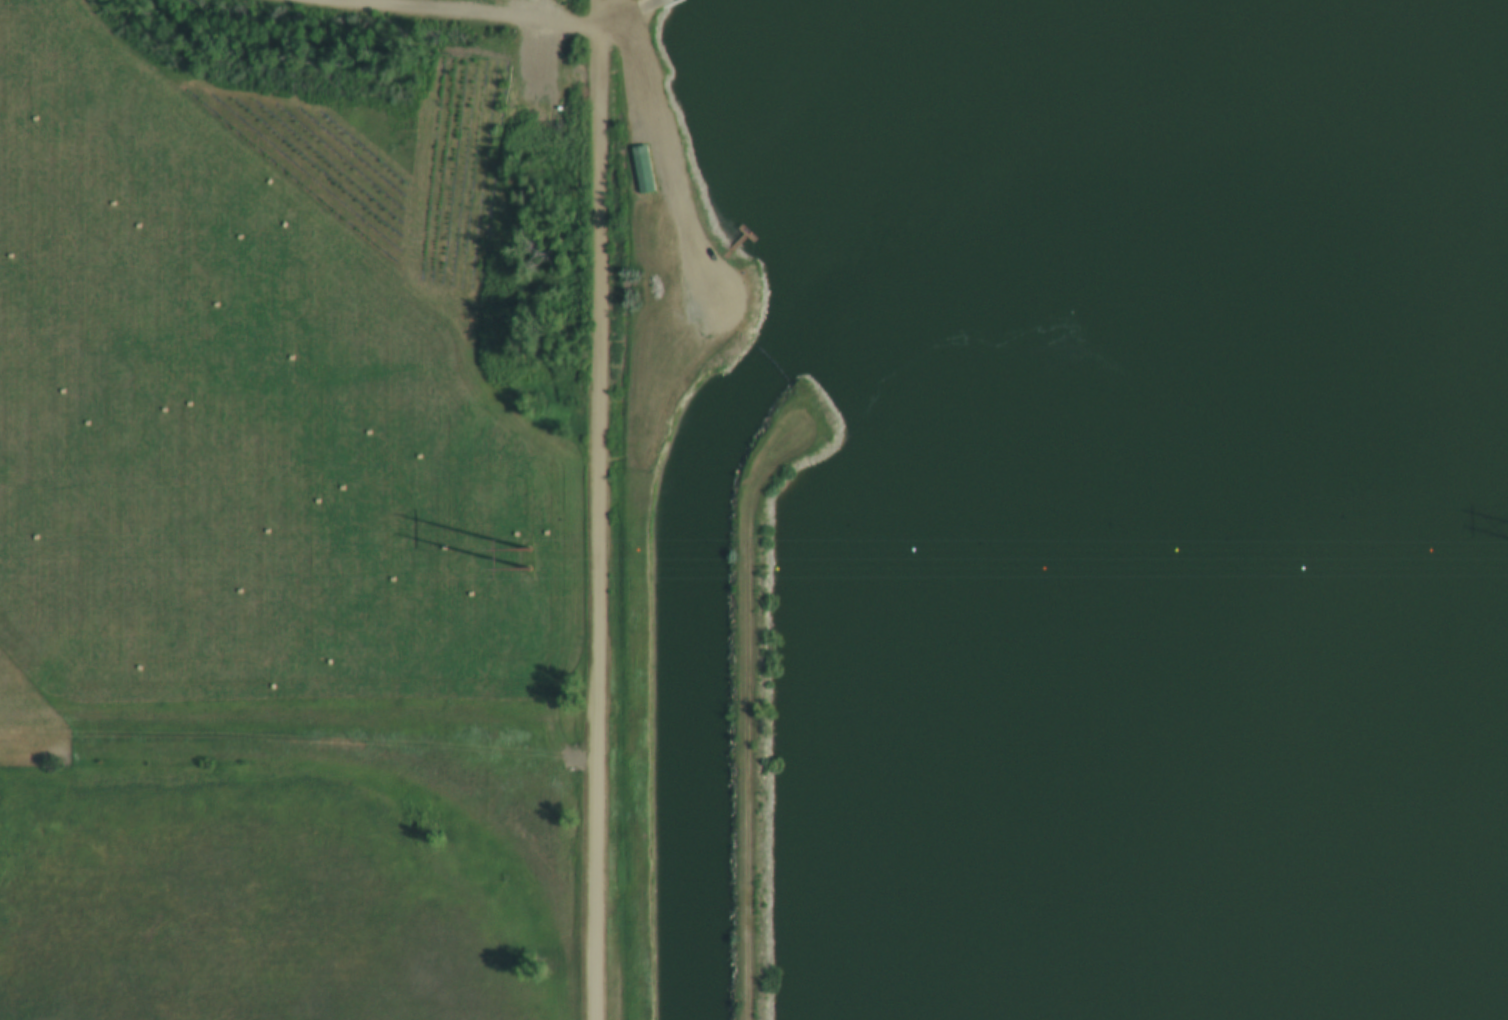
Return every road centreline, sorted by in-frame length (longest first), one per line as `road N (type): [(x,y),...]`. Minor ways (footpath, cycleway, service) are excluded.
road 1 (track): [(0,749),(494,751),(596,741)]
road 2 (track): [(780,444),(745,496),(748,1019)]

